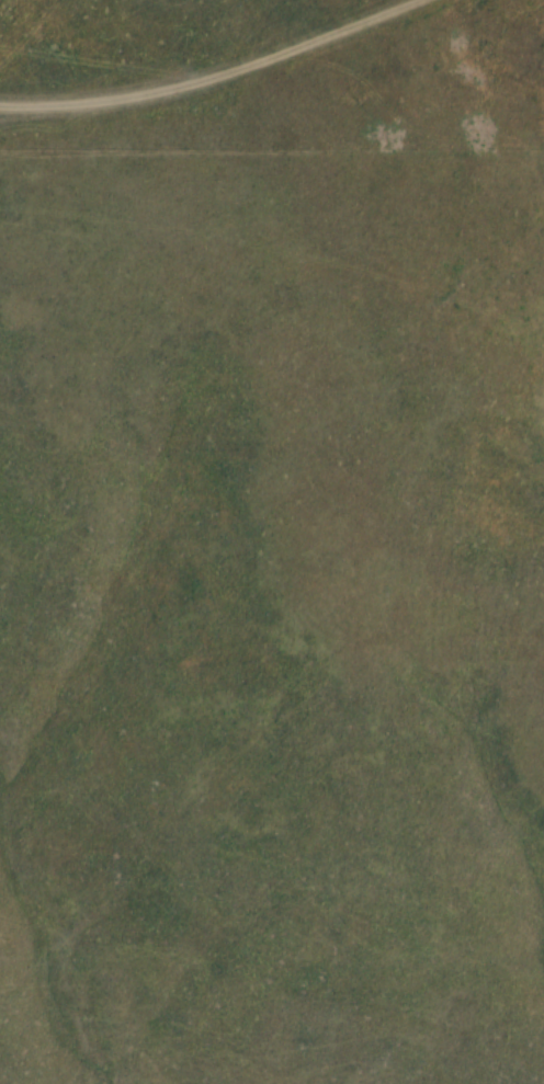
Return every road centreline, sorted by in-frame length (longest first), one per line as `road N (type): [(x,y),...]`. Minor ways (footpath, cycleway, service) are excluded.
road 1 (track): [(325,0),(287,14),(0,57)]

